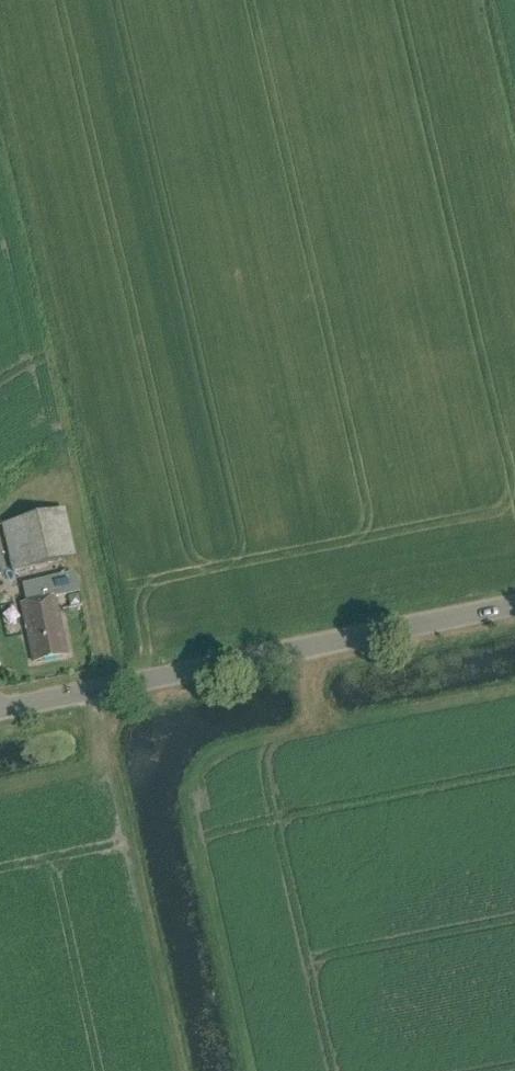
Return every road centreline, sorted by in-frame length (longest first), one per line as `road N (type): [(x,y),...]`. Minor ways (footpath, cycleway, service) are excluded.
road 1 (unclassified): [(0,711),(514,607)]

